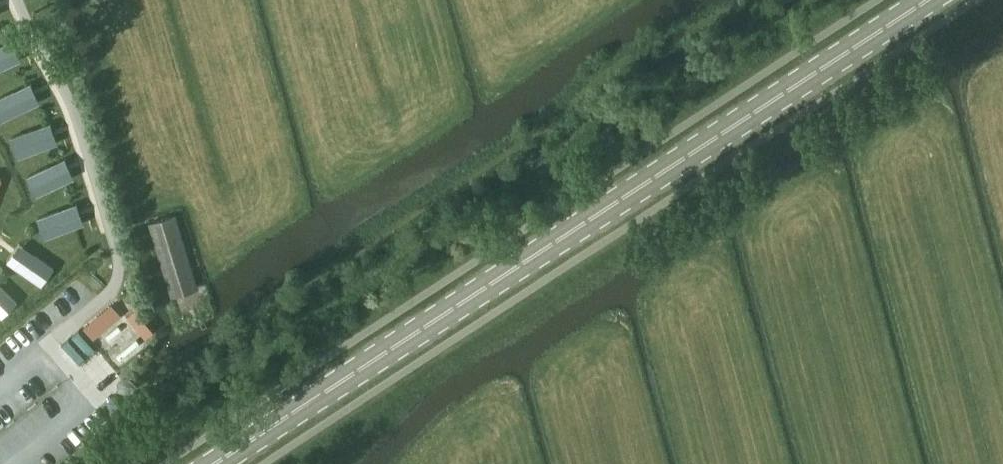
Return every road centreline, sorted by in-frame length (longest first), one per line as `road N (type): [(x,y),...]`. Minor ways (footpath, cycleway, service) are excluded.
road 1 (primary): [(215,463),(927,0)]
road 2 (track): [(80,403),(152,391),(551,119),(601,73),(743,0)]

